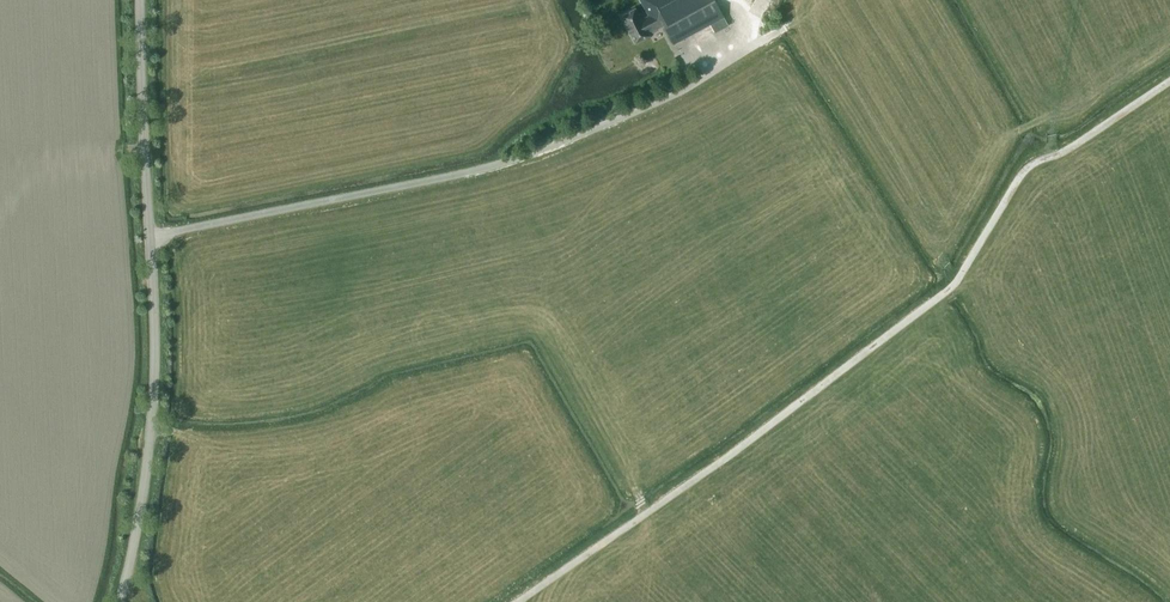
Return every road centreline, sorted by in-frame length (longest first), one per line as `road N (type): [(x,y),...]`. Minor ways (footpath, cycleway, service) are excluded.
road 1 (track): [(516,601),(728,456),(952,287),(1024,171),(1169,80)]
road 2 (unclassified): [(119,601),(145,479),(154,369),(140,0)]

